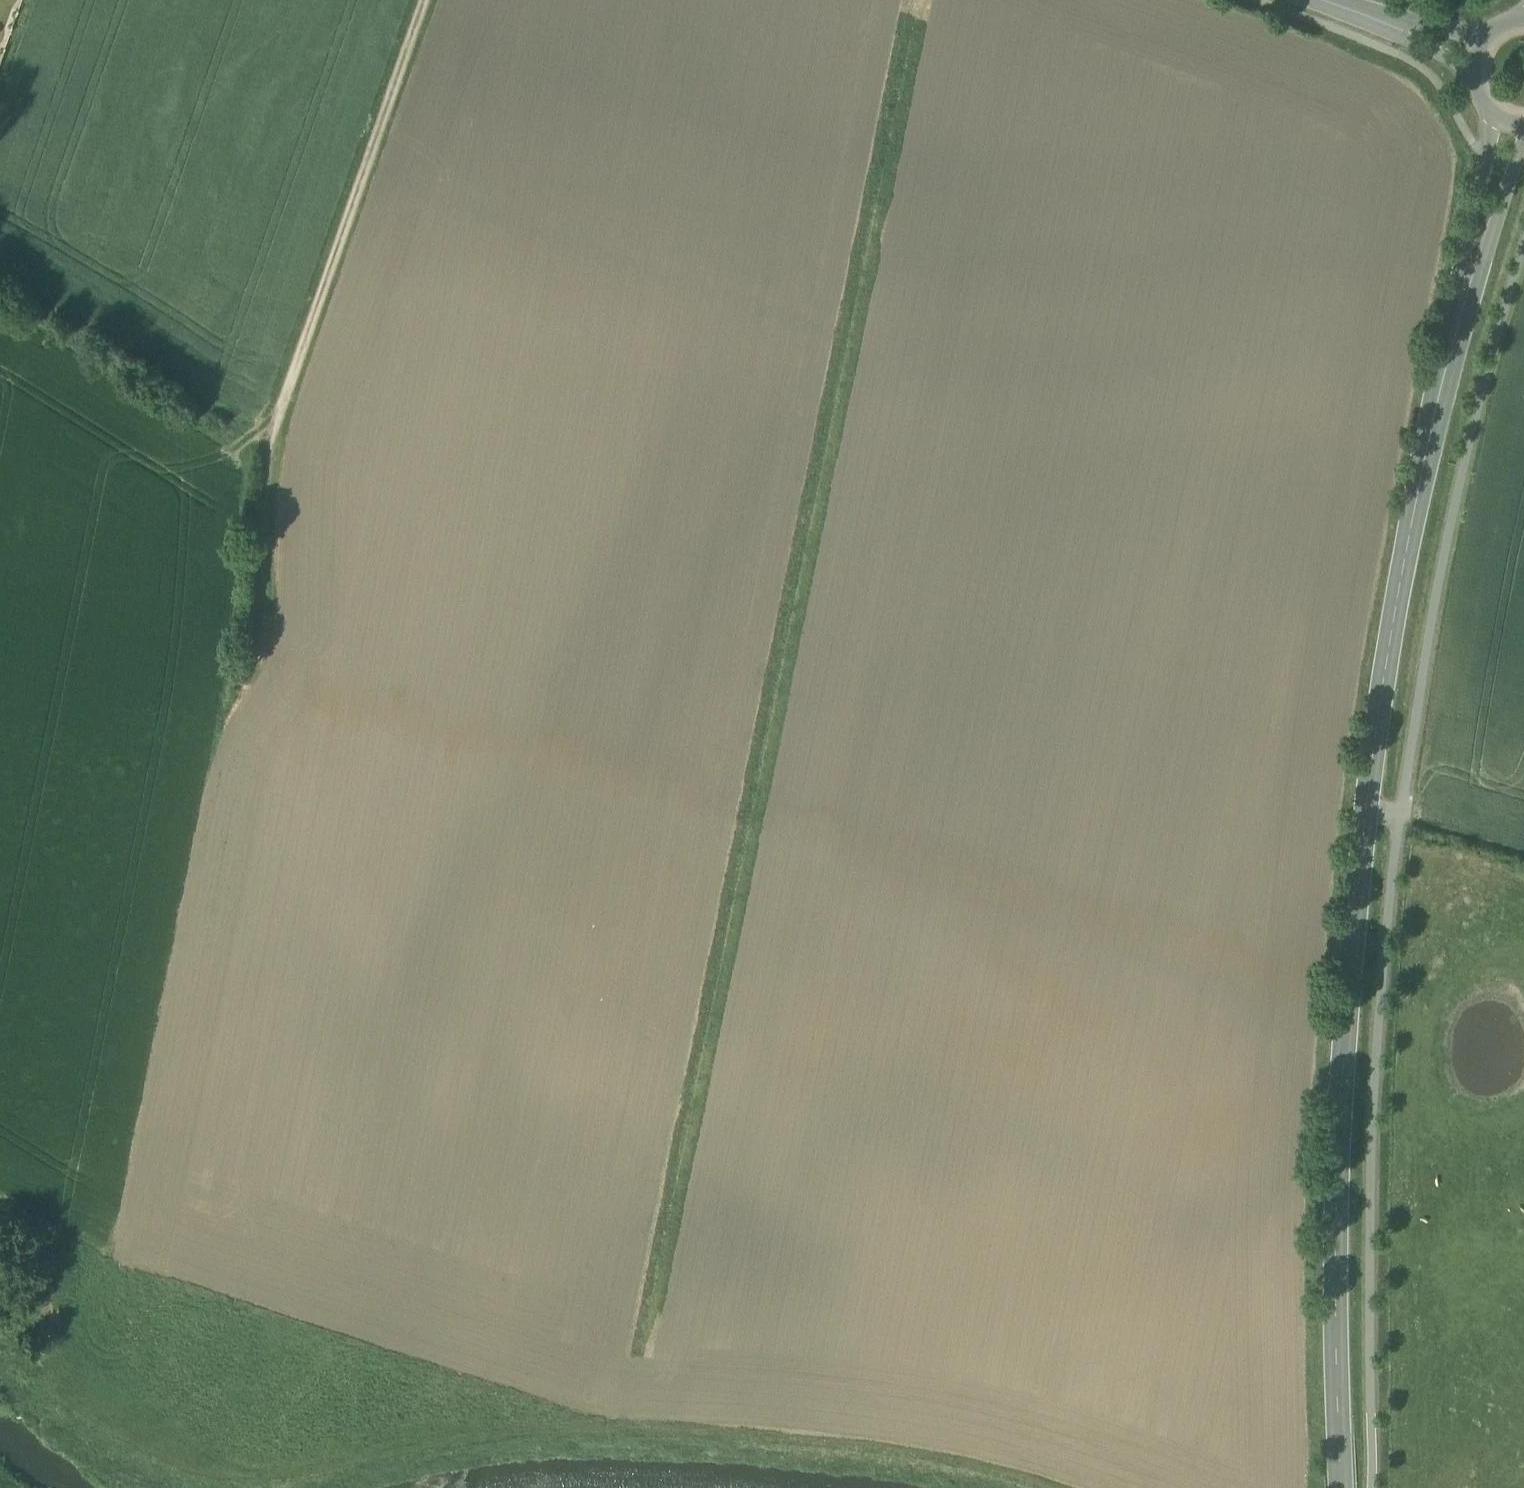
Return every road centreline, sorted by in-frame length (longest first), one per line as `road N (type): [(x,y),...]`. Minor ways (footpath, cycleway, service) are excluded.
road 1 (secondary): [(1342,1487),(1337,1203),(1361,851),(1411,539),(1510,128)]
road 2 (track): [(424,0),(271,441),(262,654)]
road 3 (secondary): [(1479,51),(1316,0)]

